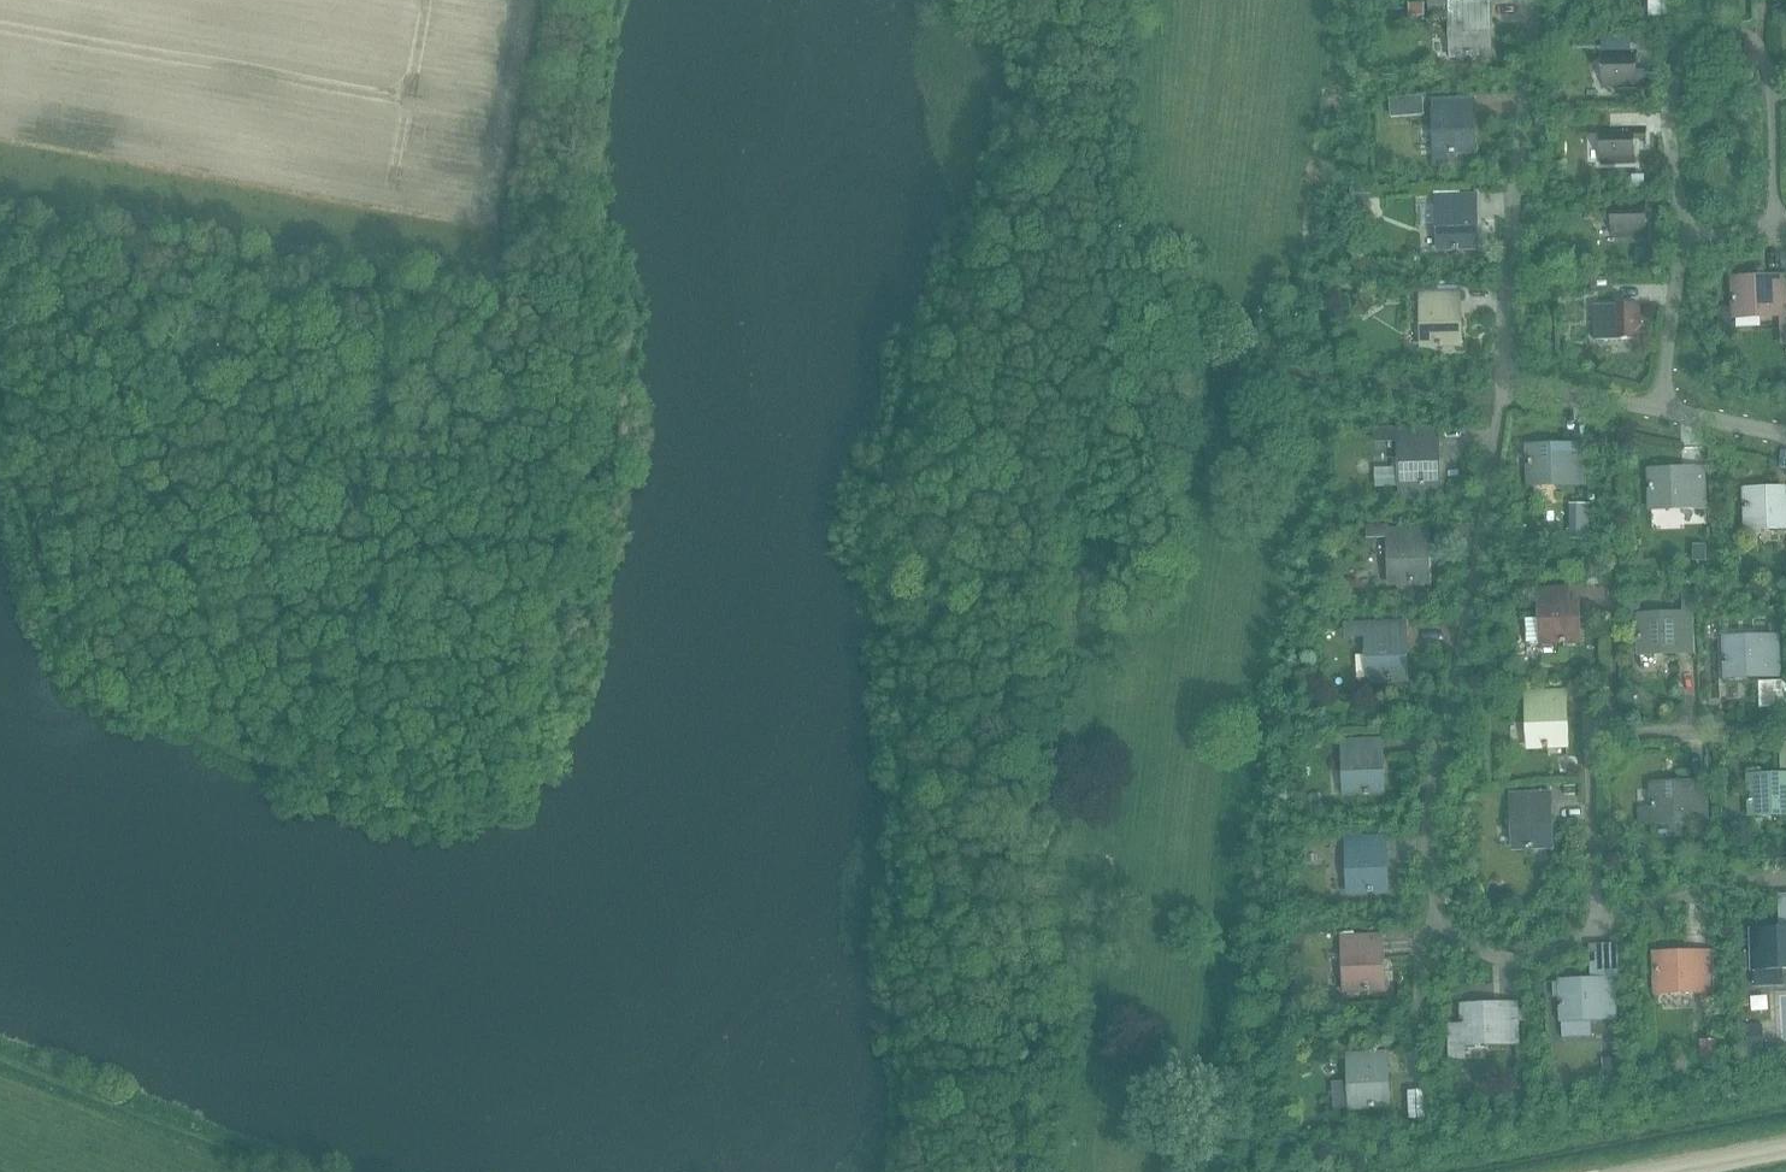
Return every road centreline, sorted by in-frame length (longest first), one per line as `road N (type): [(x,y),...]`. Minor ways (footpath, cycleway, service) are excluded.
road 1 (residential): [(1599,926),(1491,965),(1436,949),(1428,888),(1504,375)]
road 2 (residential): [(1681,235),(1663,155),(1660,91),(1676,54),(1703,36),(1735,36),(1766,71),(1775,227)]
road 3 (residential): [(1599,926),(1588,732),(1785,729)]
road 4 (residential): [(1504,375),(1543,0)]
road 5 (residential): [(1785,890),(1599,926)]
road 6 (residential): [(1660,414),(1681,235)]
road 7 (residential): [(1660,414),(1504,375)]
road 8 (residential): [(1785,439),(1660,414)]

